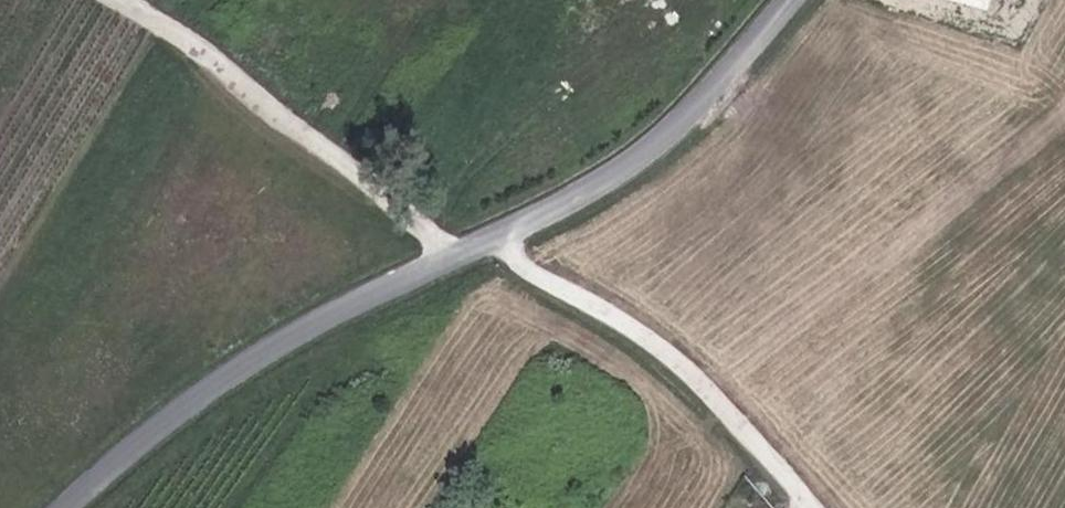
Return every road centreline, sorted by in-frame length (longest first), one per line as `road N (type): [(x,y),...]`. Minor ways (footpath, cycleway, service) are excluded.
road 1 (unclassified): [(797,0),(674,138),(611,185),(300,335),(191,402),(67,507)]
road 2 (track): [(131,0),(382,183),(456,261)]
road 3 (track): [(511,234),(525,267),(641,329),(708,387),(816,507)]

